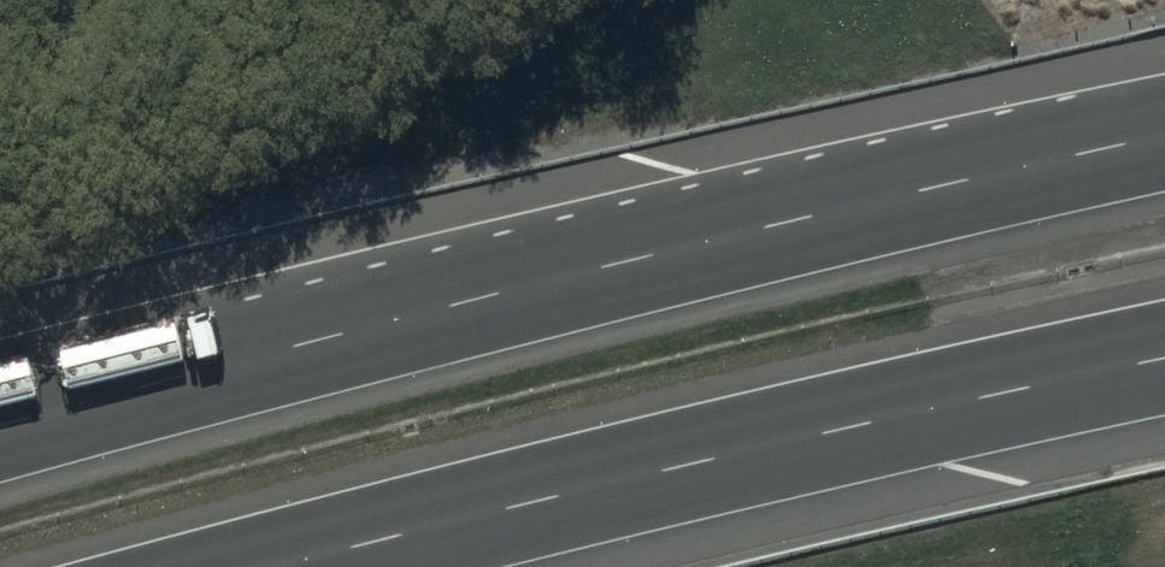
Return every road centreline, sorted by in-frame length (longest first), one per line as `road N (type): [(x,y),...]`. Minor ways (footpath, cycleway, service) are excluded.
road 1 (motorway): [(0,426),(1164,139)]
road 2 (motorway): [(1164,361),(274,566)]

